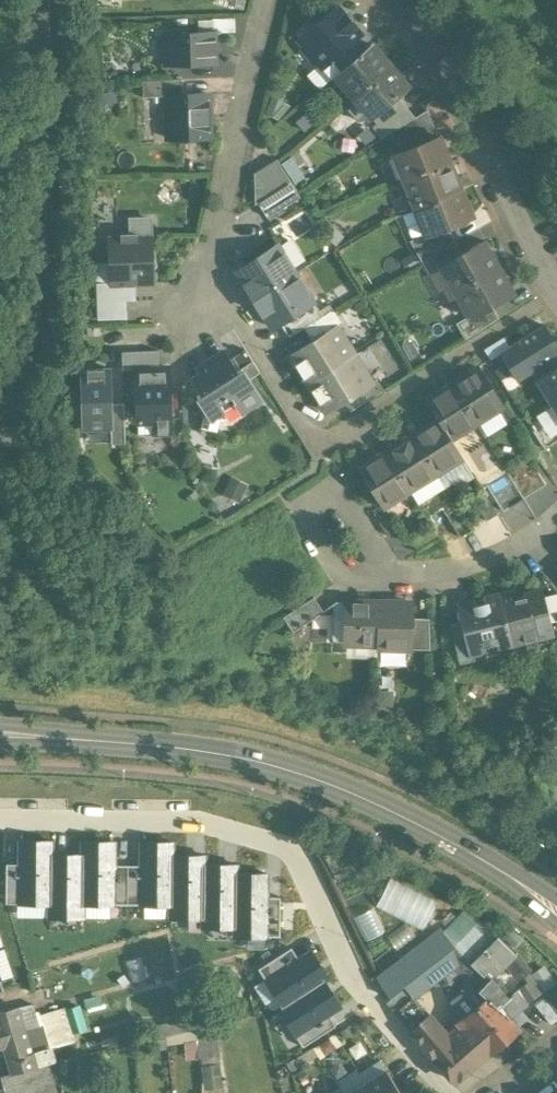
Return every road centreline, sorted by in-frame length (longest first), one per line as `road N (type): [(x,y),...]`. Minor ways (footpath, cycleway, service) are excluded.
road 1 (secondary): [(556,913),(421,828),(256,764),(0,738)]
road 2 (residential): [(0,822),(205,822),(290,852),(347,974),(451,1092)]
road 3 (residential): [(0,406),(37,288),(46,190),(46,0)]
road 4 (residential): [(556,301),(431,42),(388,0)]
road 5 (residential): [(264,0),(203,304)]
road 6 (residential): [(556,519),(494,556),(391,574)]
road 7 (residential): [(391,574),(337,577),(302,516),(340,493)]

